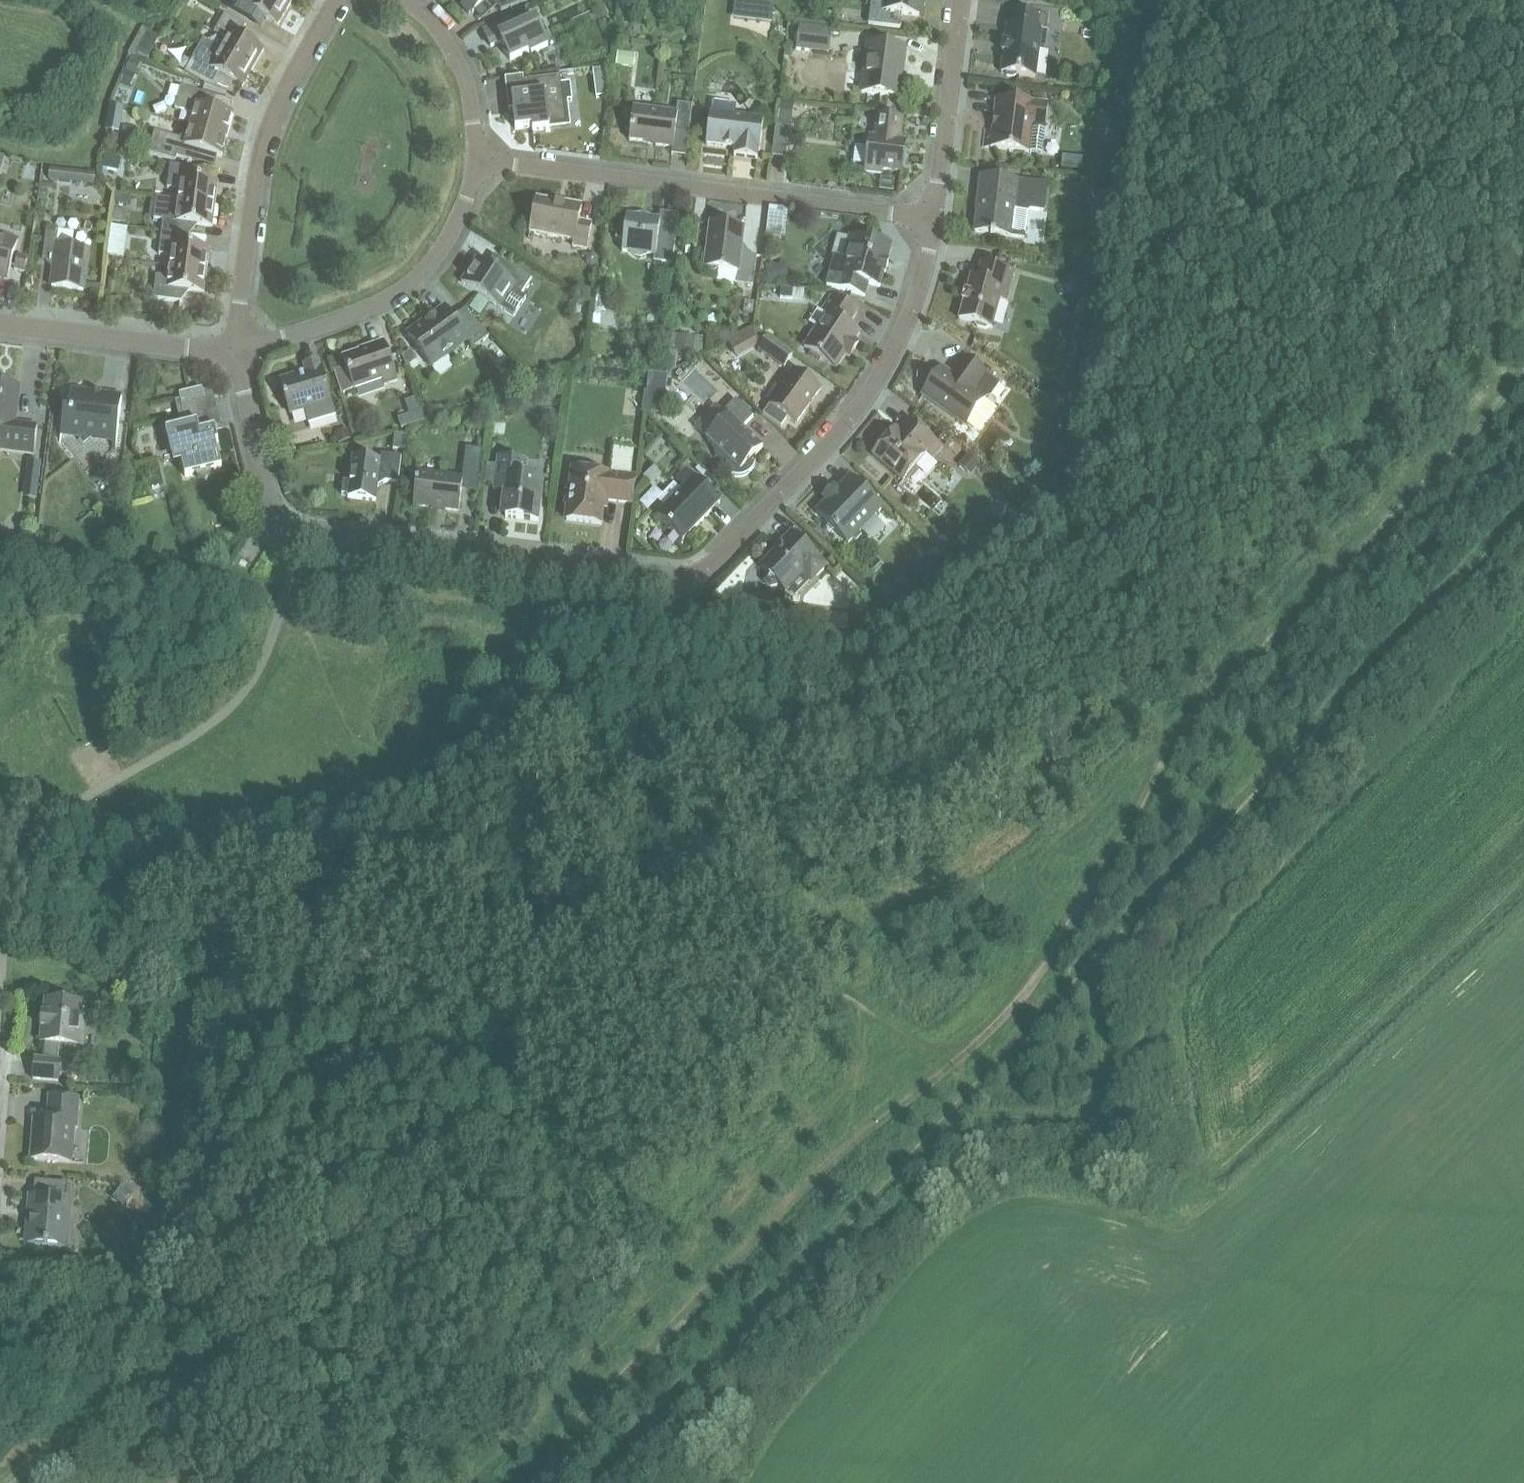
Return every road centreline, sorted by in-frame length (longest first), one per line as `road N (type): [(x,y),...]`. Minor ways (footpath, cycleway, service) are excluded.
road 1 (residential): [(238,352),(260,486),(273,511),(296,529),(676,578),(711,565),(866,400),(912,311),(933,220)]
road 2 (residential): [(933,220),(481,160)]
road 3 (residential): [(336,0),(275,113),(260,159),(238,352)]
road 4 (residential): [(238,352),(372,307),(409,286),(460,223),(481,160)]
road 5 (residential): [(238,352),(0,323)]
road 6 (residential): [(933,220),(962,0)]
road 7 (residential): [(481,160),(470,83),(444,30),(406,0)]

